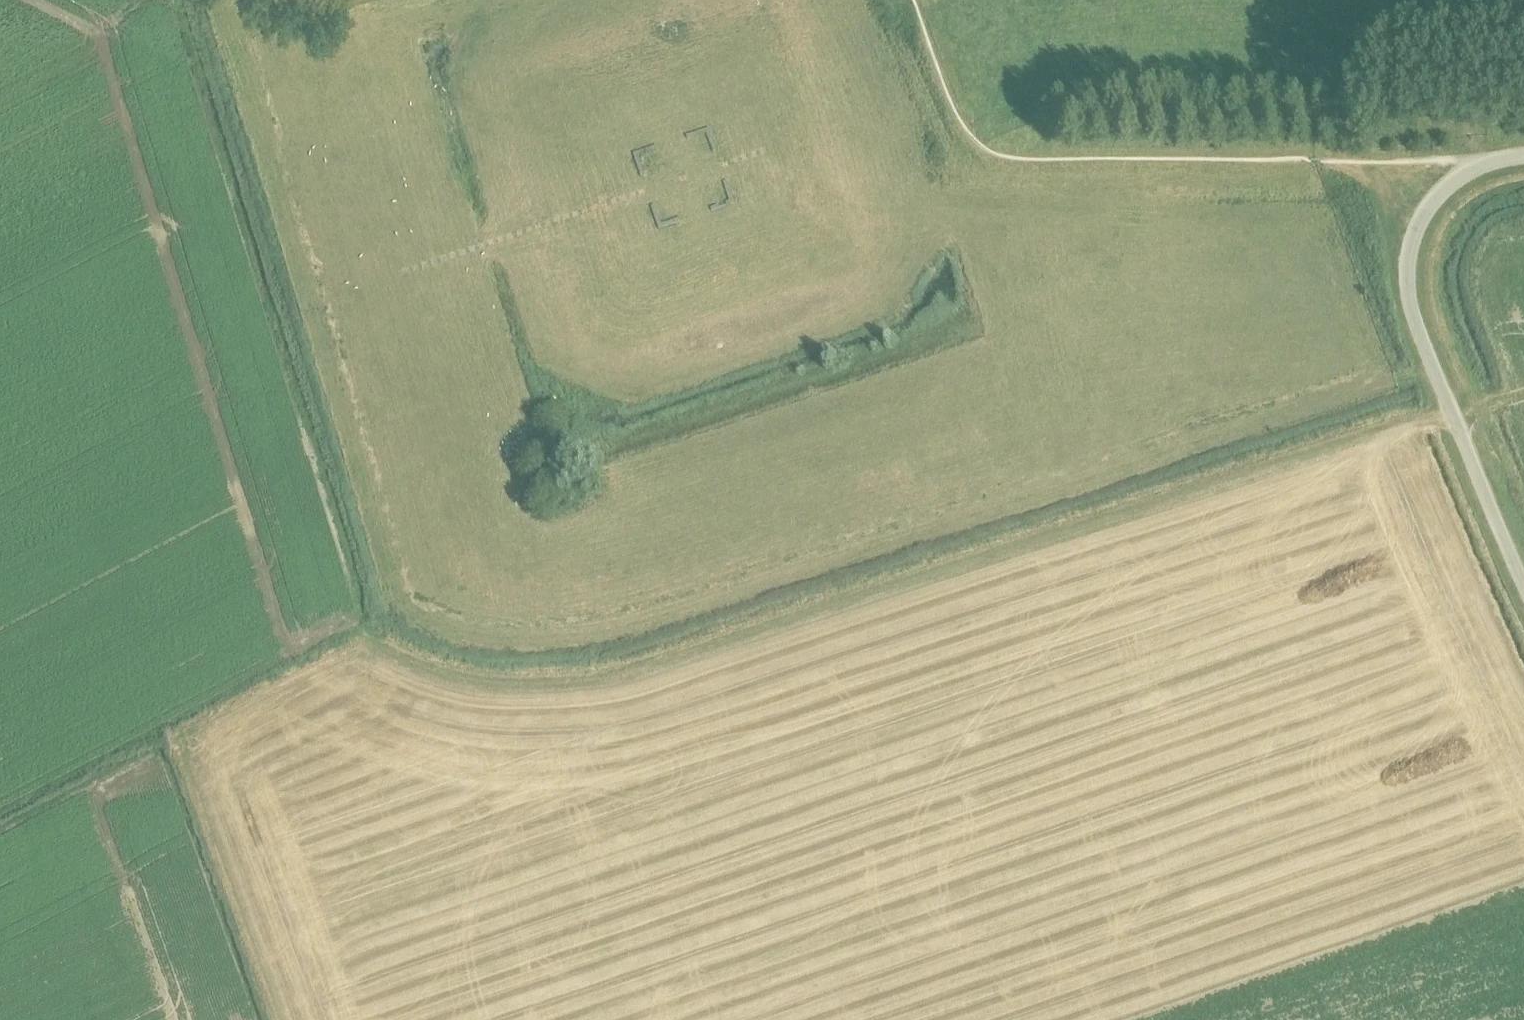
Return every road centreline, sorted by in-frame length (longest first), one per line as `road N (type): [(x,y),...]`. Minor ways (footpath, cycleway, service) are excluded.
road 1 (unclassified): [(1523,584),(1418,328),(1407,264),(1420,218),(1445,184),(1478,164),(1523,154)]

